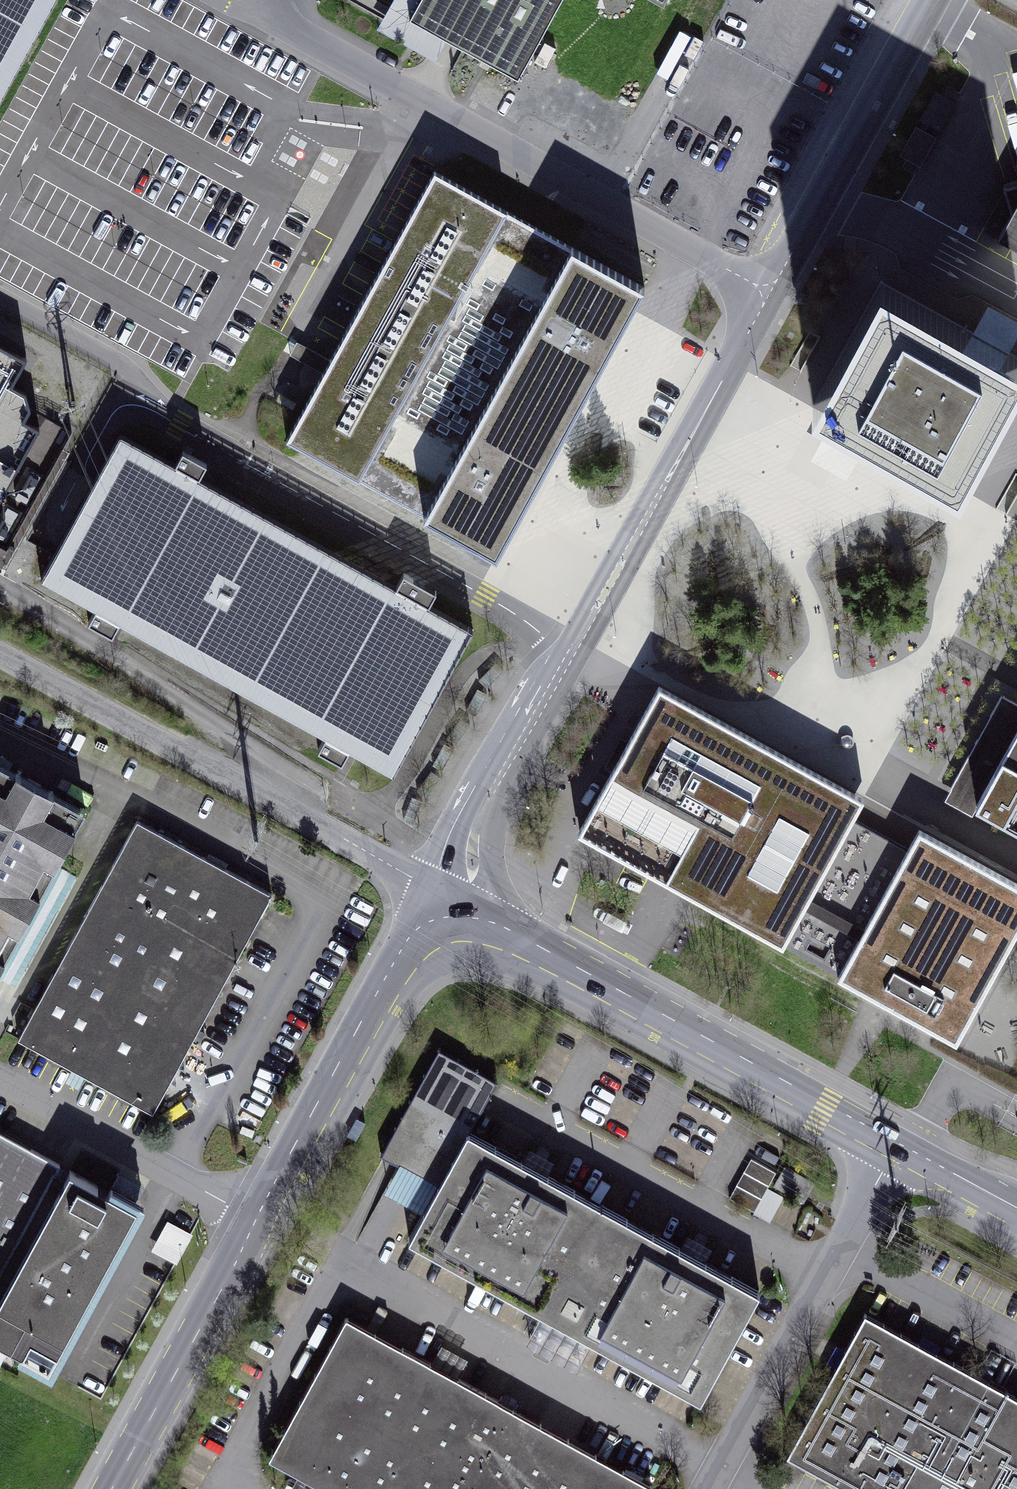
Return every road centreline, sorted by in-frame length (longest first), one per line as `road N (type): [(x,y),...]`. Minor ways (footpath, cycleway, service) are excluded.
road 1 (unclassified): [(467,916),(475,831),(489,796),(769,287)]
road 2 (unclassified): [(769,287),(267,6),(271,0)]
road 3 (tertiary): [(467,916),(502,927),(897,1143)]
road 4 (unclassified): [(703,1488),(897,1143)]
road 5 (tertiary): [(261,1208),(408,938),(422,925),(467,916)]
road 6 (tertiary): [(111,1488),(261,1208)]
road 7 (unclassified): [(261,1208),(0,1069)]
road 8 (unclassified): [(821,193),(1016,297)]
road 9 (unclassified): [(821,193),(927,0)]
road 10 (unclassified): [(310,820),(467,916)]

